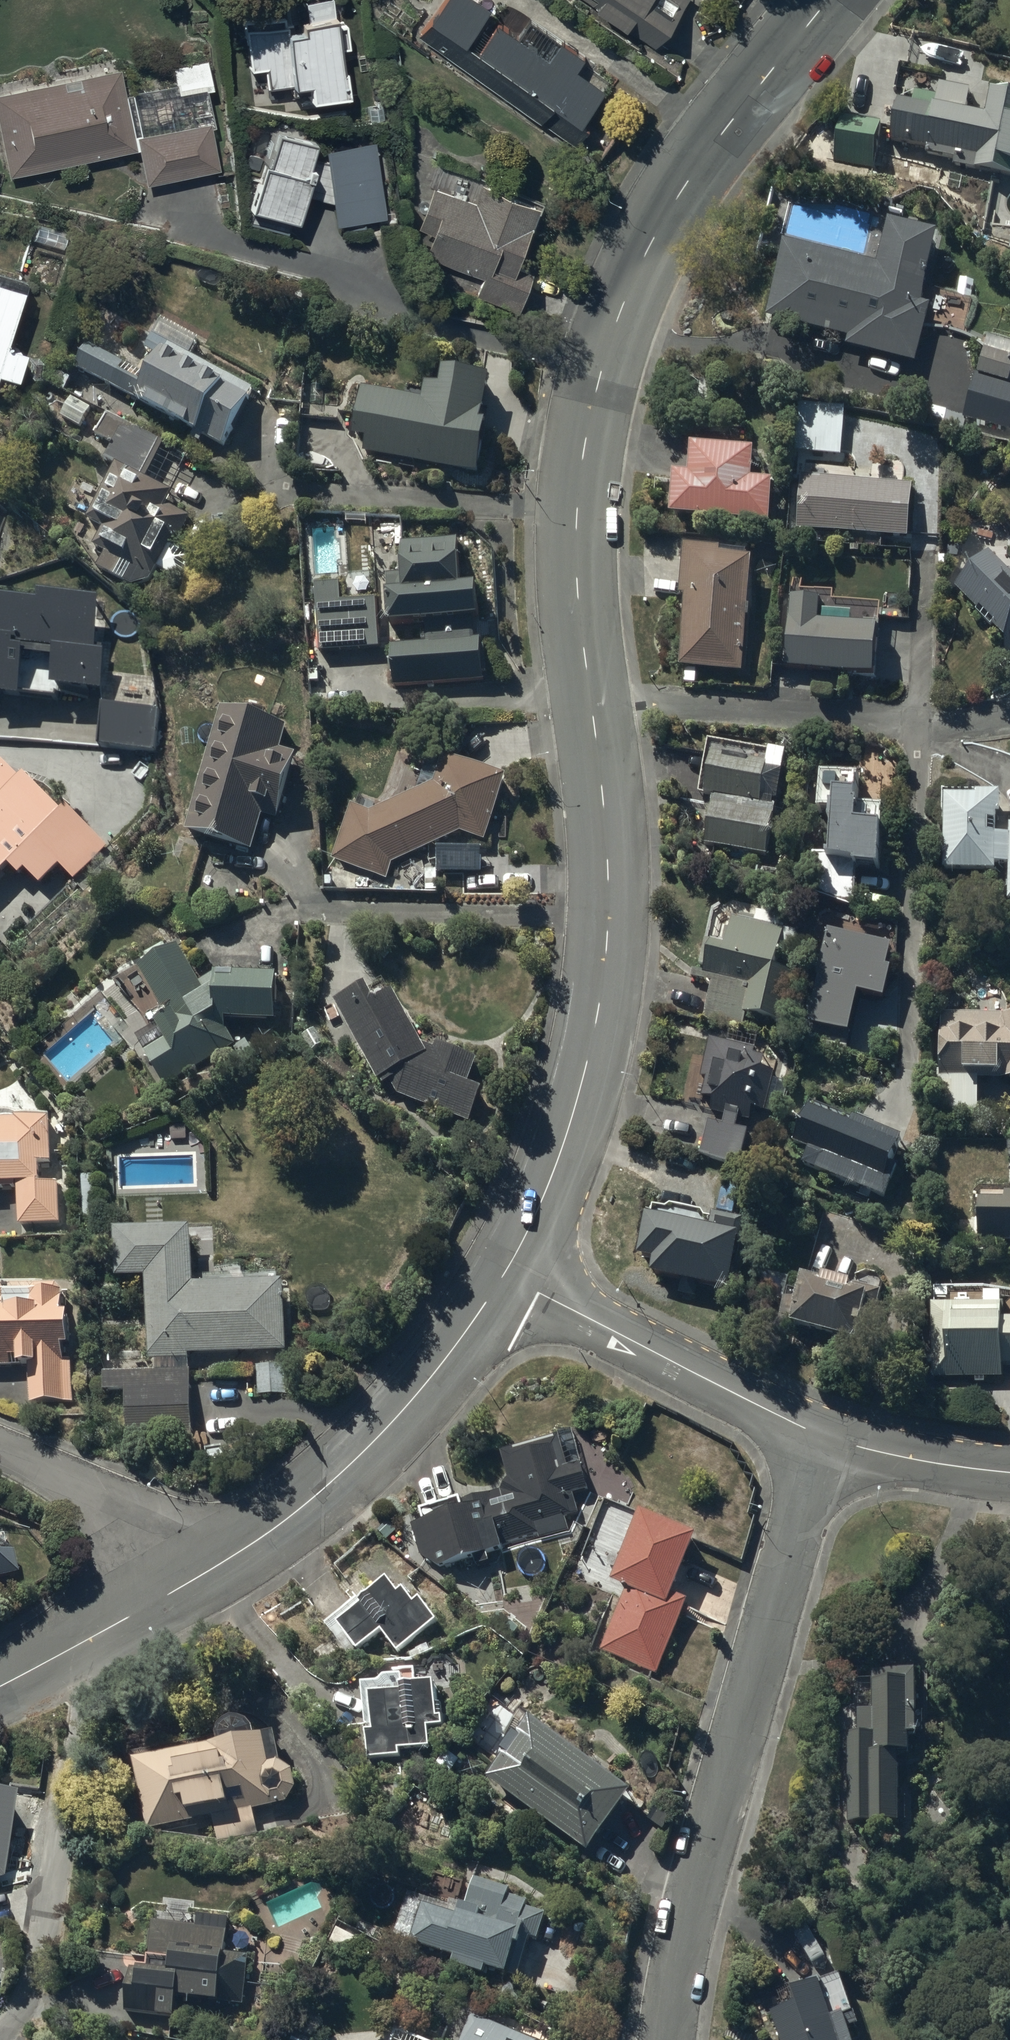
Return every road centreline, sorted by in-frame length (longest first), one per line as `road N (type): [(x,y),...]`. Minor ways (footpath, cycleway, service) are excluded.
road 1 (residential): [(830,0),(733,119),(617,293),(585,449),(578,578),(592,706)]
road 2 (residential): [(828,1438),(723,1765),(668,2039)]
road 3 (residential): [(592,706),(608,916),(603,988),(591,1061),(509,1276)]
road 4 (residential): [(592,706),(956,726),(1009,718)]
road 5 (residential): [(509,1276),(348,1467),(223,1560)]
road 6 (residential): [(509,1276),(828,1438)]
road 7 (residential): [(223,1560),(0,1691)]
road 8 (residential): [(223,1560),(0,1449)]
road 9 (residential): [(828,1438),(1009,1473)]

